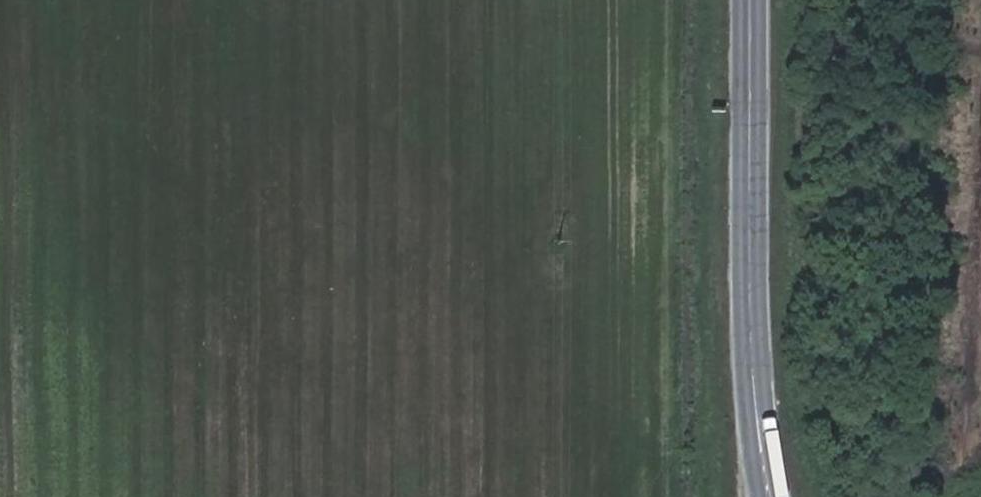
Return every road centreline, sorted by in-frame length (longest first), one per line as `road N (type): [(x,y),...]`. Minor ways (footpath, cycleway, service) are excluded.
road 1 (secondary): [(755,0),(754,295),(774,496)]

